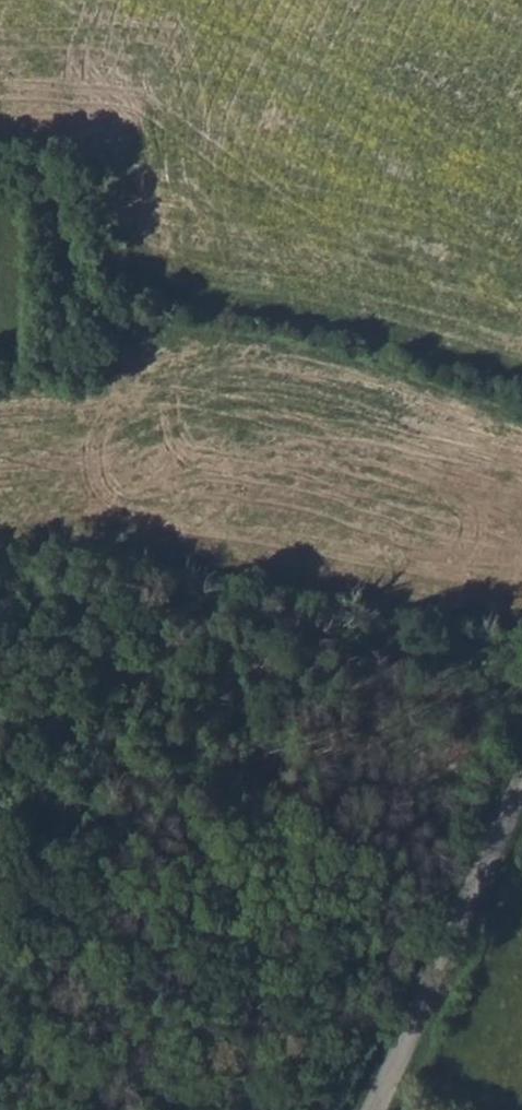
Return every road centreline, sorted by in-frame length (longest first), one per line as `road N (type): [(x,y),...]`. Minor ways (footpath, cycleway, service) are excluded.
road 1 (unclassified): [(521,799),(373,1109)]

